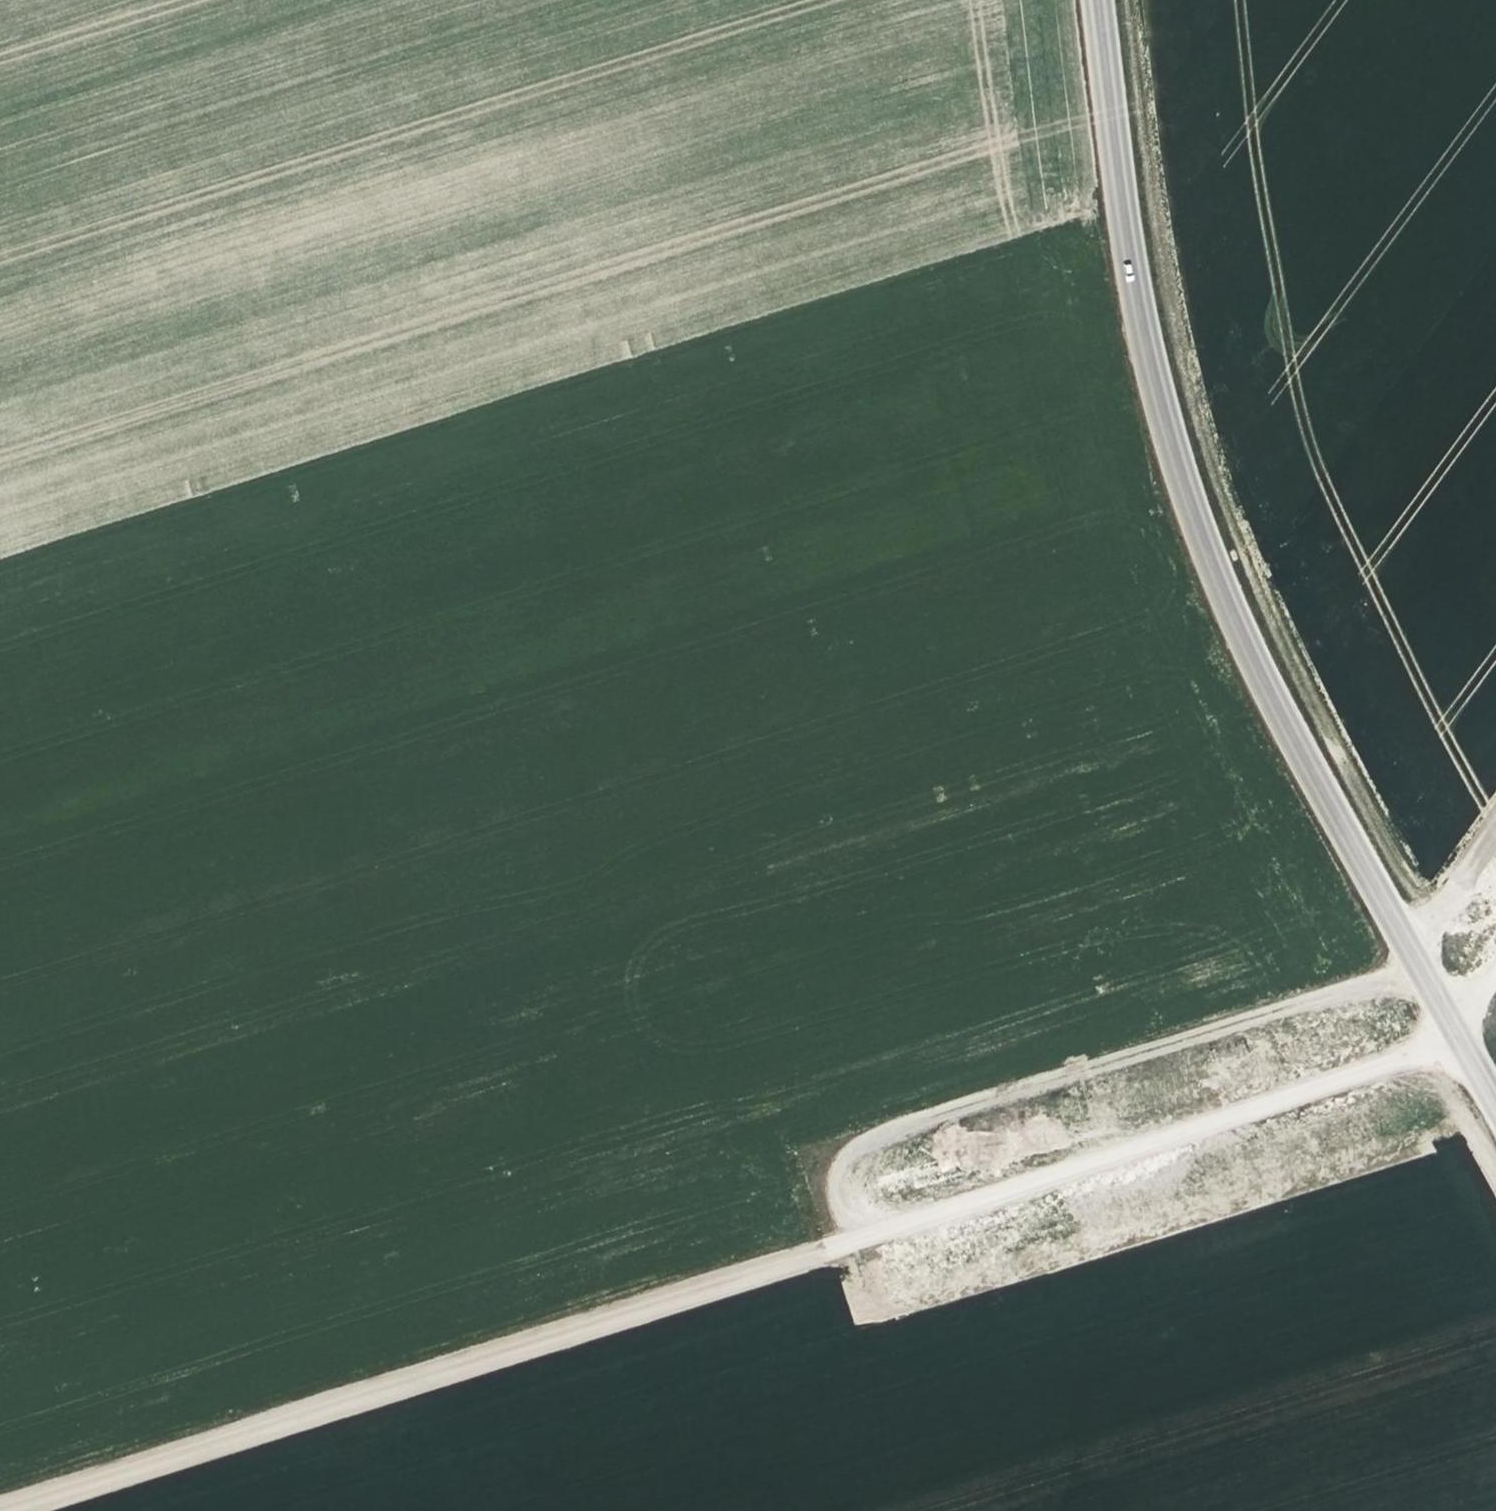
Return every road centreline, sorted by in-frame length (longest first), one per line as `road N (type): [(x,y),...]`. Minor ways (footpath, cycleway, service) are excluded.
road 1 (unclassified): [(1495,1095),(1266,696),(1167,449),(1136,308),(1099,0)]
road 2 (track): [(3,1510),(840,1245)]

